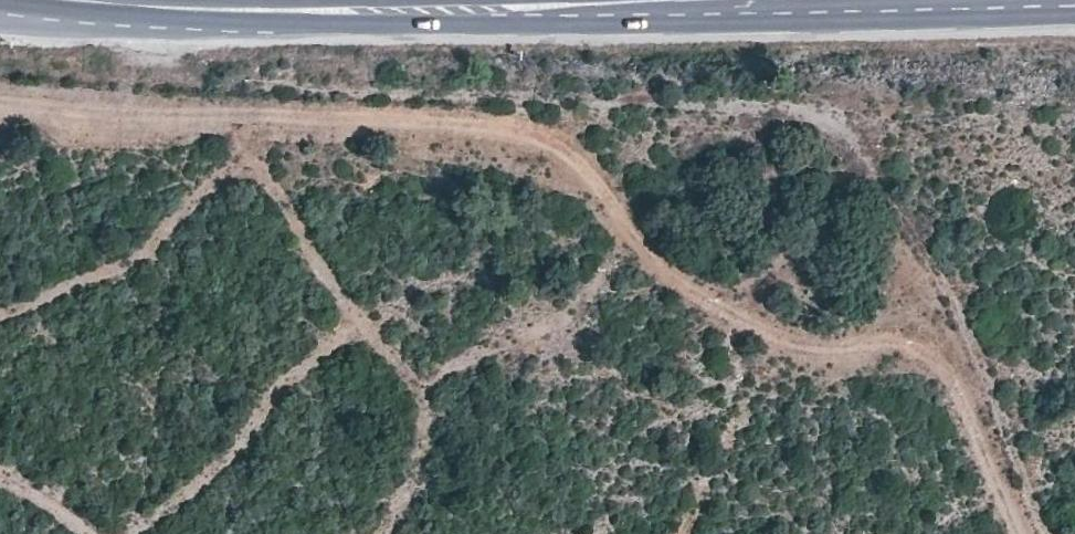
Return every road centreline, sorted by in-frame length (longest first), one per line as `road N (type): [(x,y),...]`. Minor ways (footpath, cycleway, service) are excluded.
road 1 (track): [(115,0),(210,111),(818,117),(947,308),(1035,533)]
road 2 (primary): [(987,0),(756,7),(148,0)]

